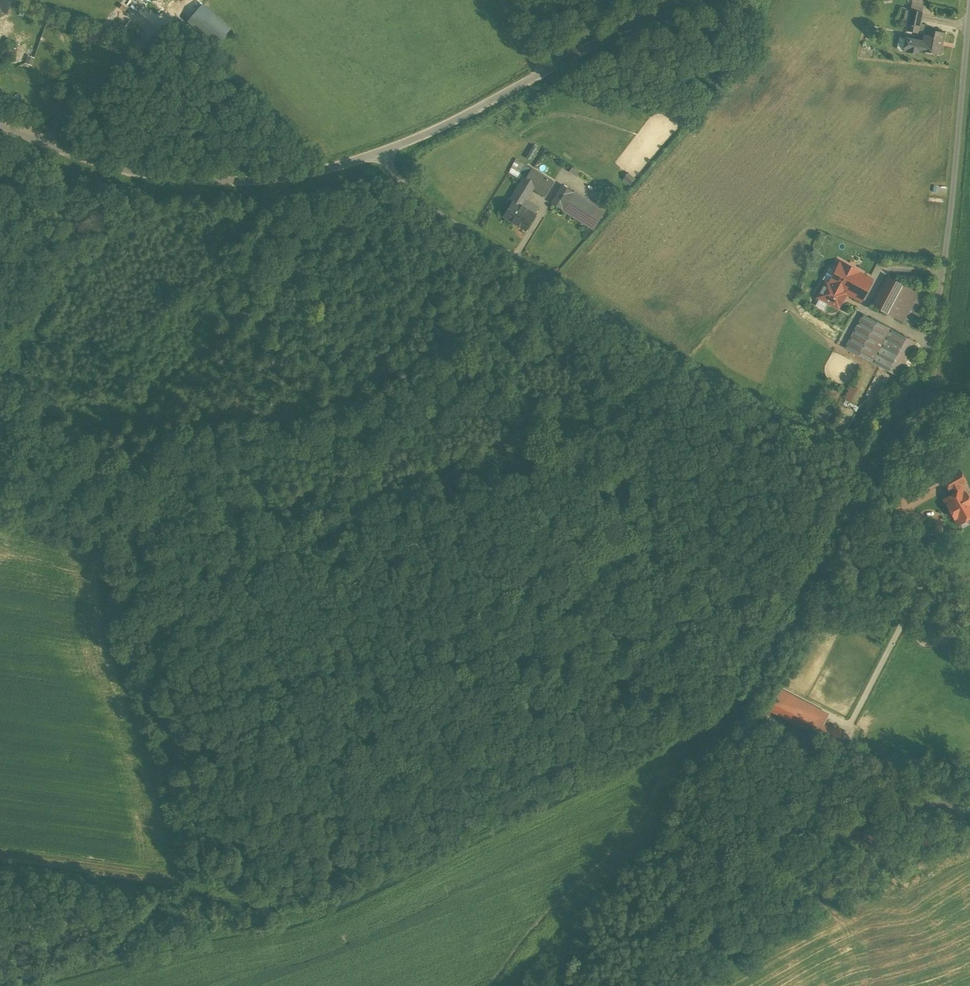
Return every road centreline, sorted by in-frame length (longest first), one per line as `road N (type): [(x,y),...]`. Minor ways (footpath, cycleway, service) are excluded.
road 1 (unclassified): [(614,985),(671,916),(714,762),(781,579),(847,466)]
road 2 (unclassified): [(847,466),(692,357),(451,221),(405,187),(381,152)]
road 3 (unclassified): [(847,466),(921,364),(934,331),(969,0)]
road 4 (unclassified): [(381,152),(277,178),(183,180),(0,128)]
road 5 (unclassified): [(381,152),(686,0)]

